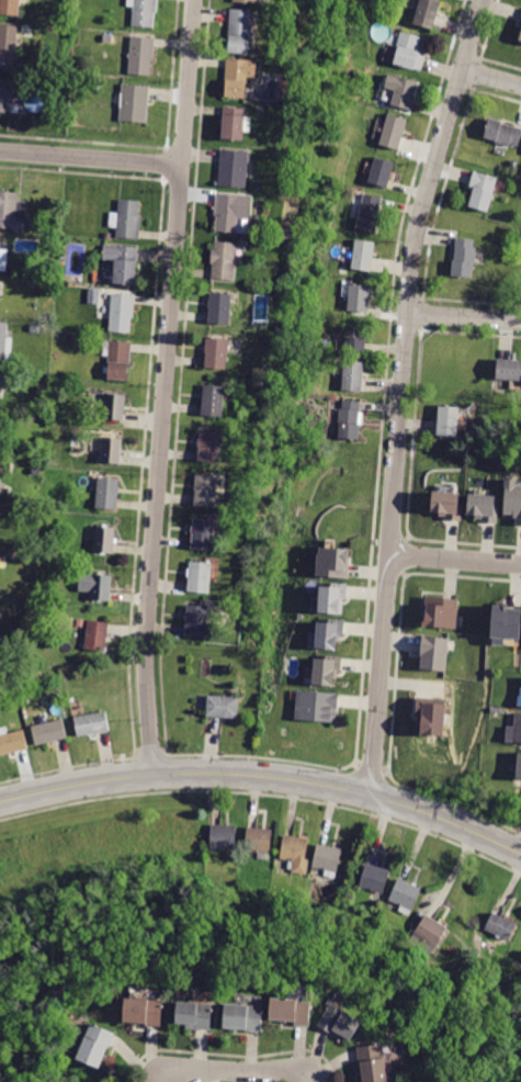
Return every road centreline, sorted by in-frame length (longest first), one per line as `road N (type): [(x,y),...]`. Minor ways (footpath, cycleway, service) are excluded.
road 1 (residential): [(370,793),(412,253),(482,0)]
road 2 (residential): [(154,774),(146,638),(194,0)]
road 3 (tertiary): [(520,854),(370,793),(243,774),(154,774),(0,801)]
road 4 (residential): [(181,166),(0,153)]
road 5 (residential): [(306,1081),(214,1071),(166,1078)]
road 6 (residential): [(388,554),(520,565)]

